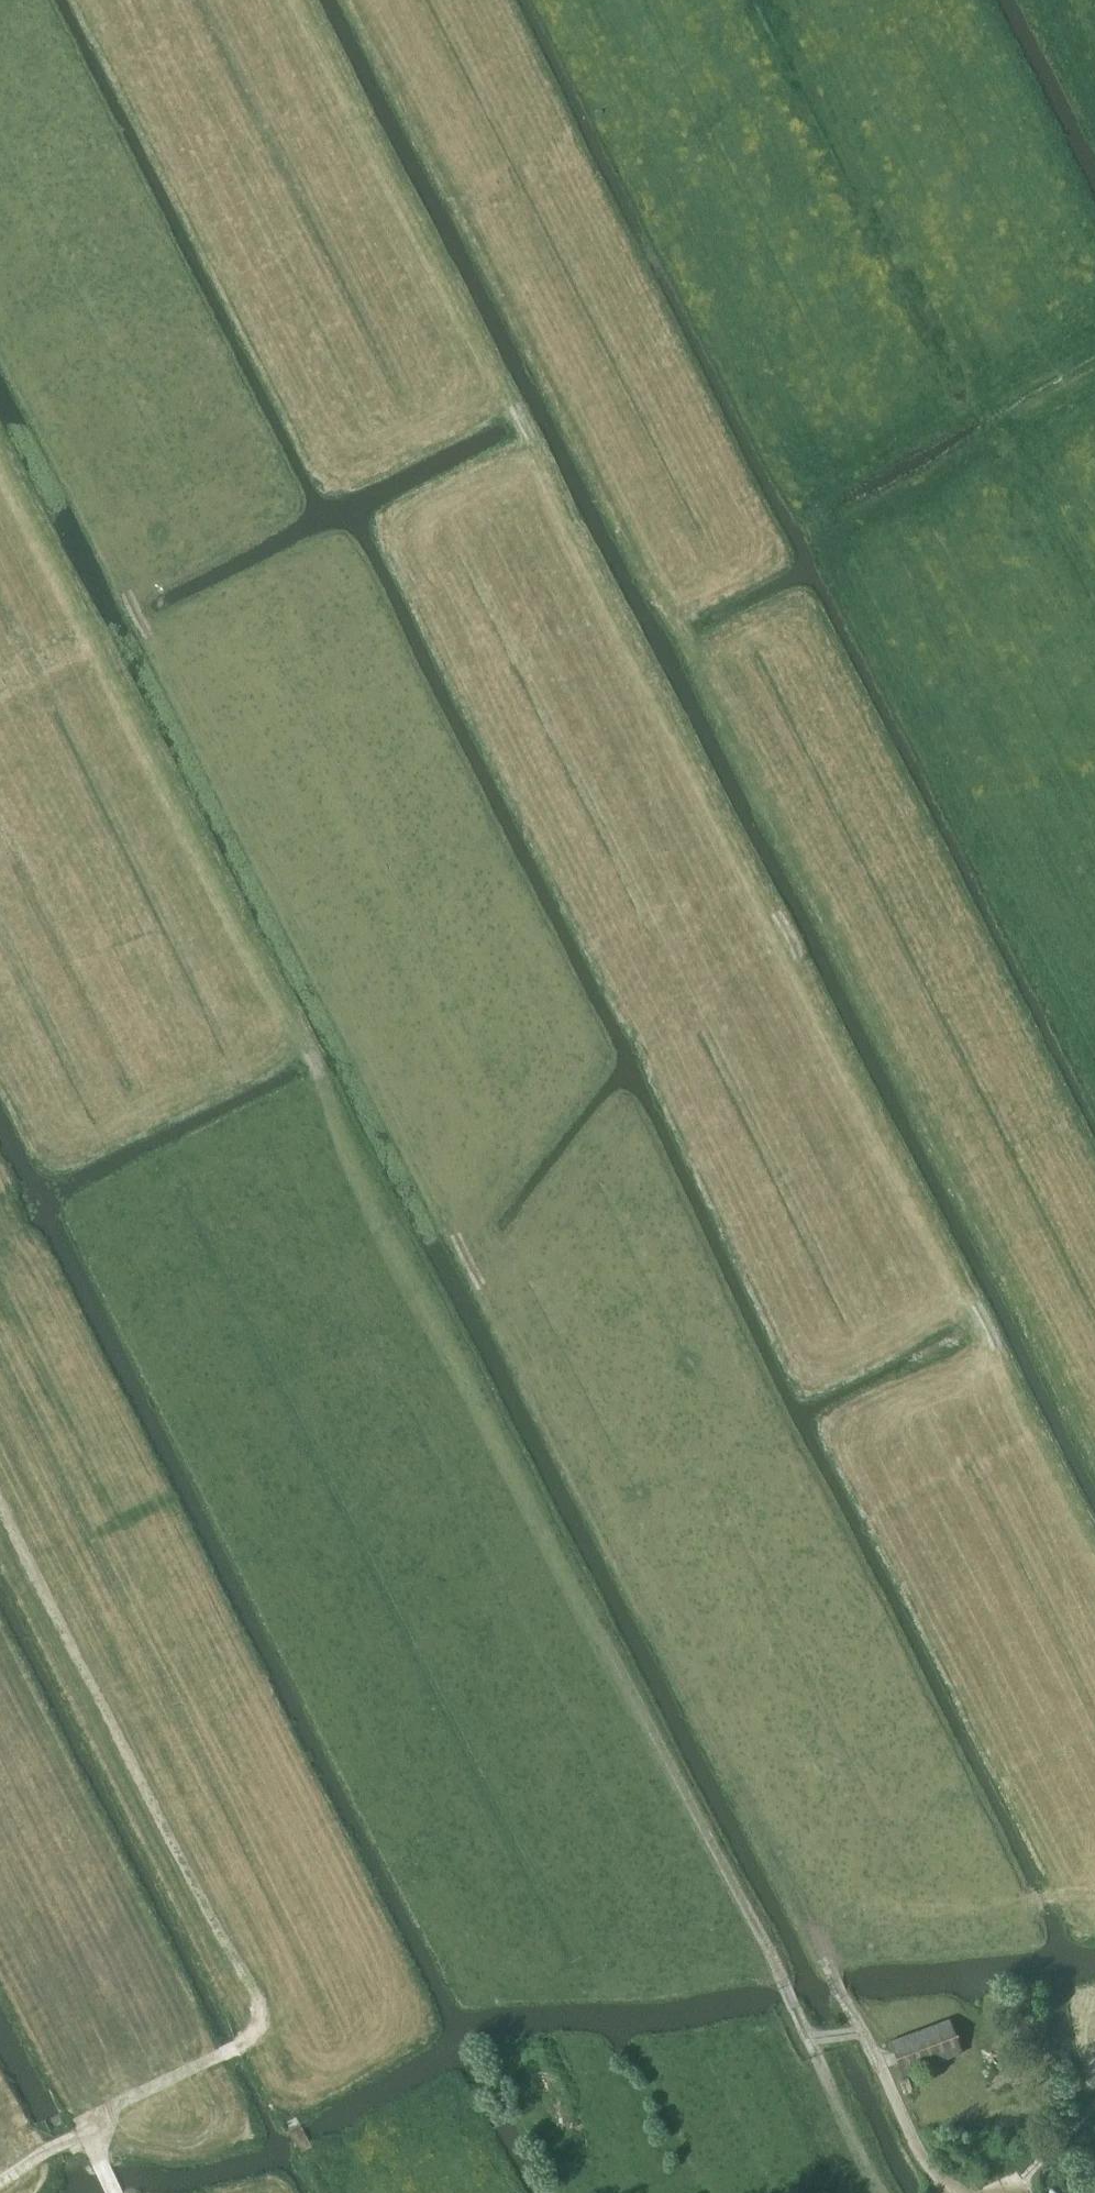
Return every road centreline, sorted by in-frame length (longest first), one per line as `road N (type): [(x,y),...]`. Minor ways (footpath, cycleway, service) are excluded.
road 1 (track): [(113,2192),(97,2139),(108,2110),(260,2035)]

